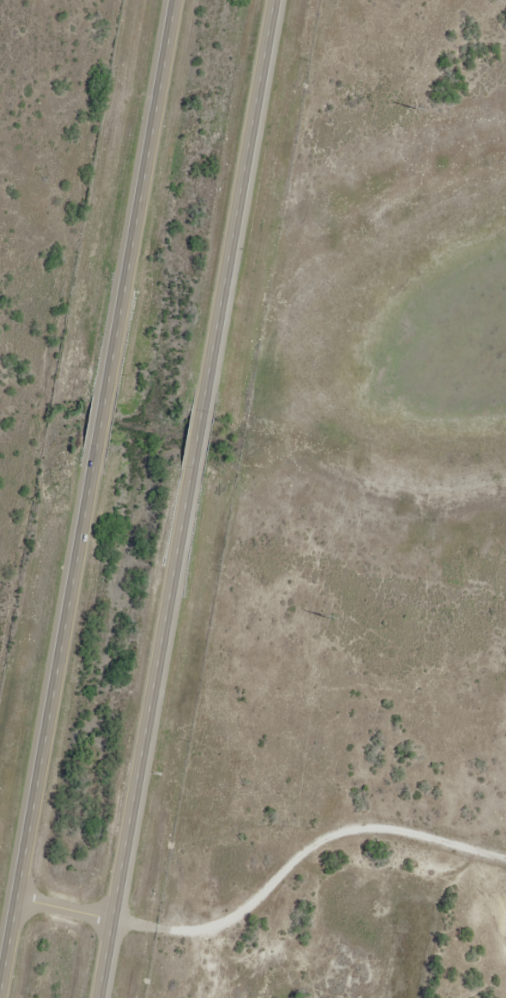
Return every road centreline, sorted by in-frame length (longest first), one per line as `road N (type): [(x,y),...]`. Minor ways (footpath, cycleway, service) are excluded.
road 1 (trunk): [(101,997),(277,0)]
road 2 (trunk): [(178,0),(4,997)]
road 3 (residential): [(505,862),(362,828),(224,930),(22,890)]

